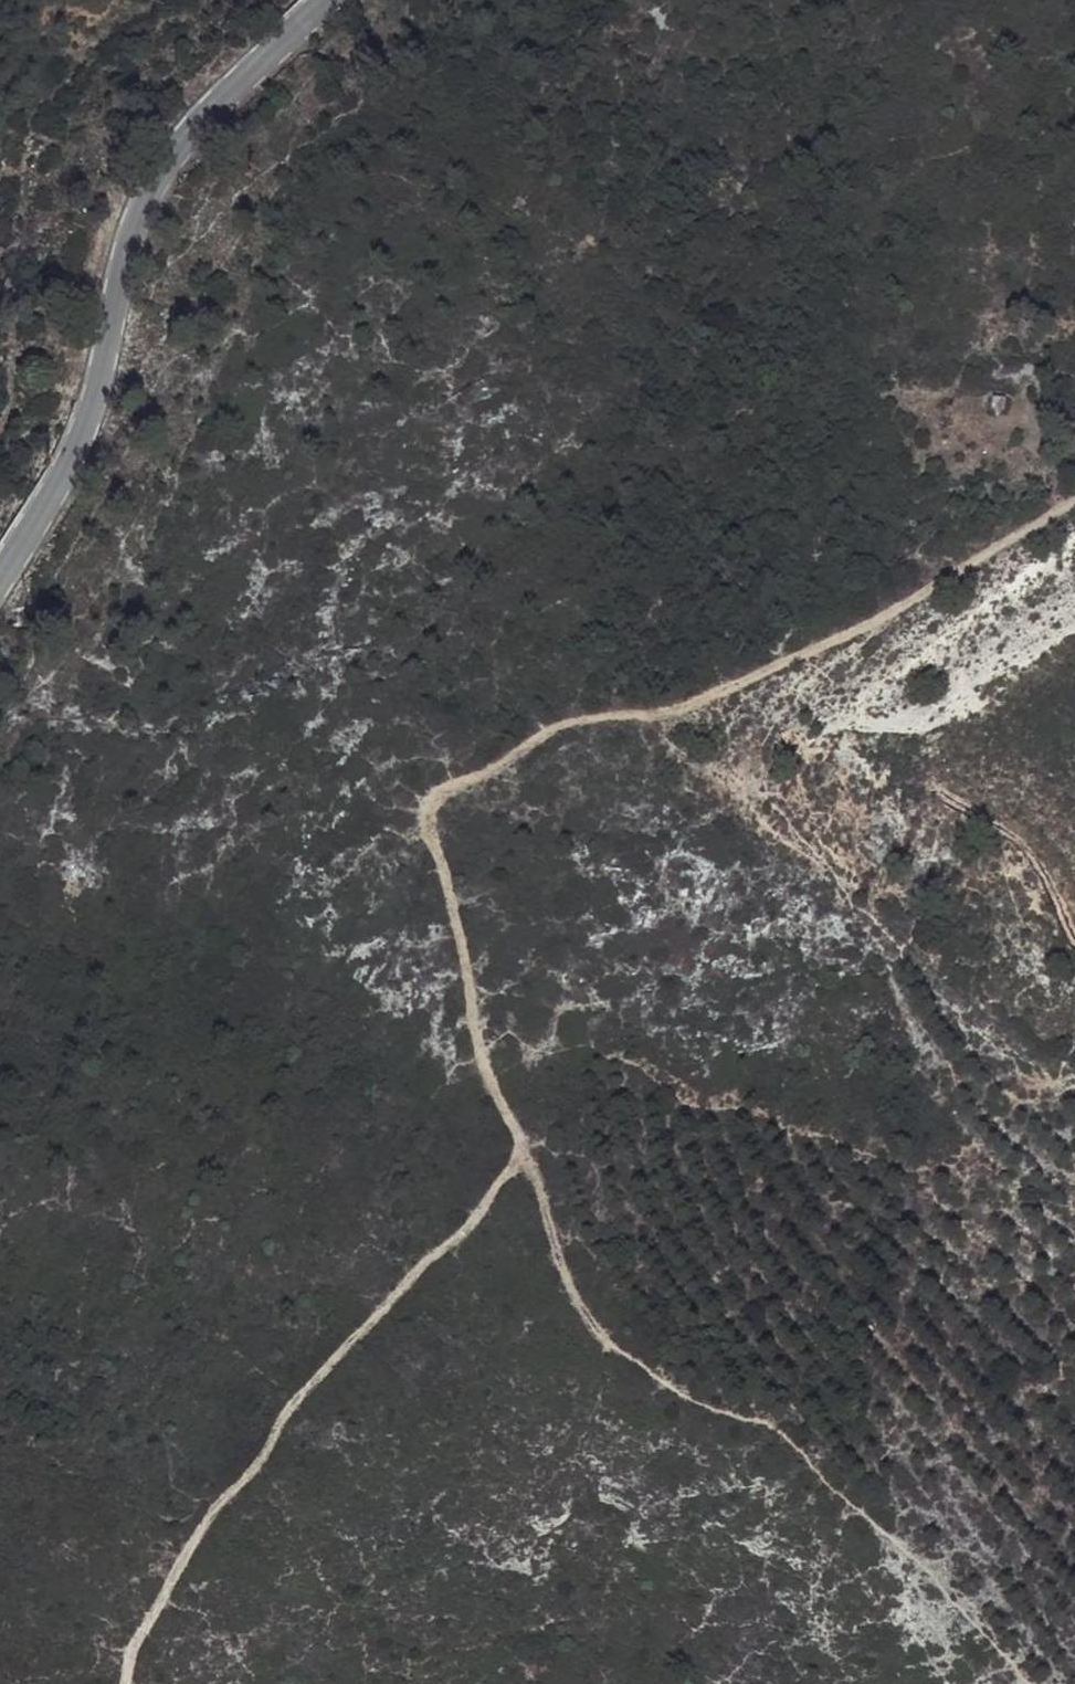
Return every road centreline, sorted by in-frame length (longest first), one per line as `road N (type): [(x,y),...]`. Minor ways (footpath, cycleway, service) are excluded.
road 1 (tertiary): [(313,0),(192,113),(152,166),(125,225),(67,431),(0,553)]

